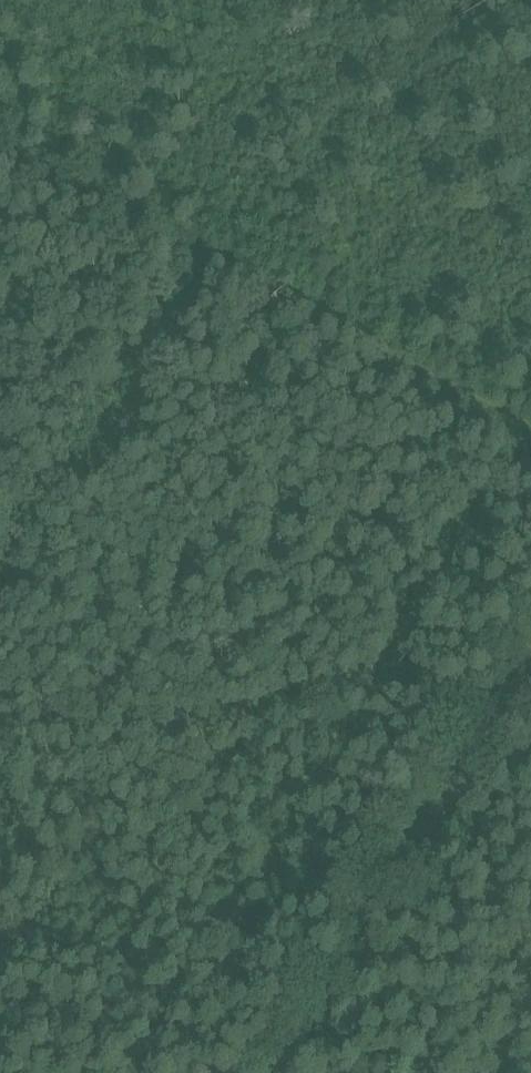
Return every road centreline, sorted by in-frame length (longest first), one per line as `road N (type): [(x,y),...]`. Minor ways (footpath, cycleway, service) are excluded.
road 1 (track): [(530,666),(287,1072)]

